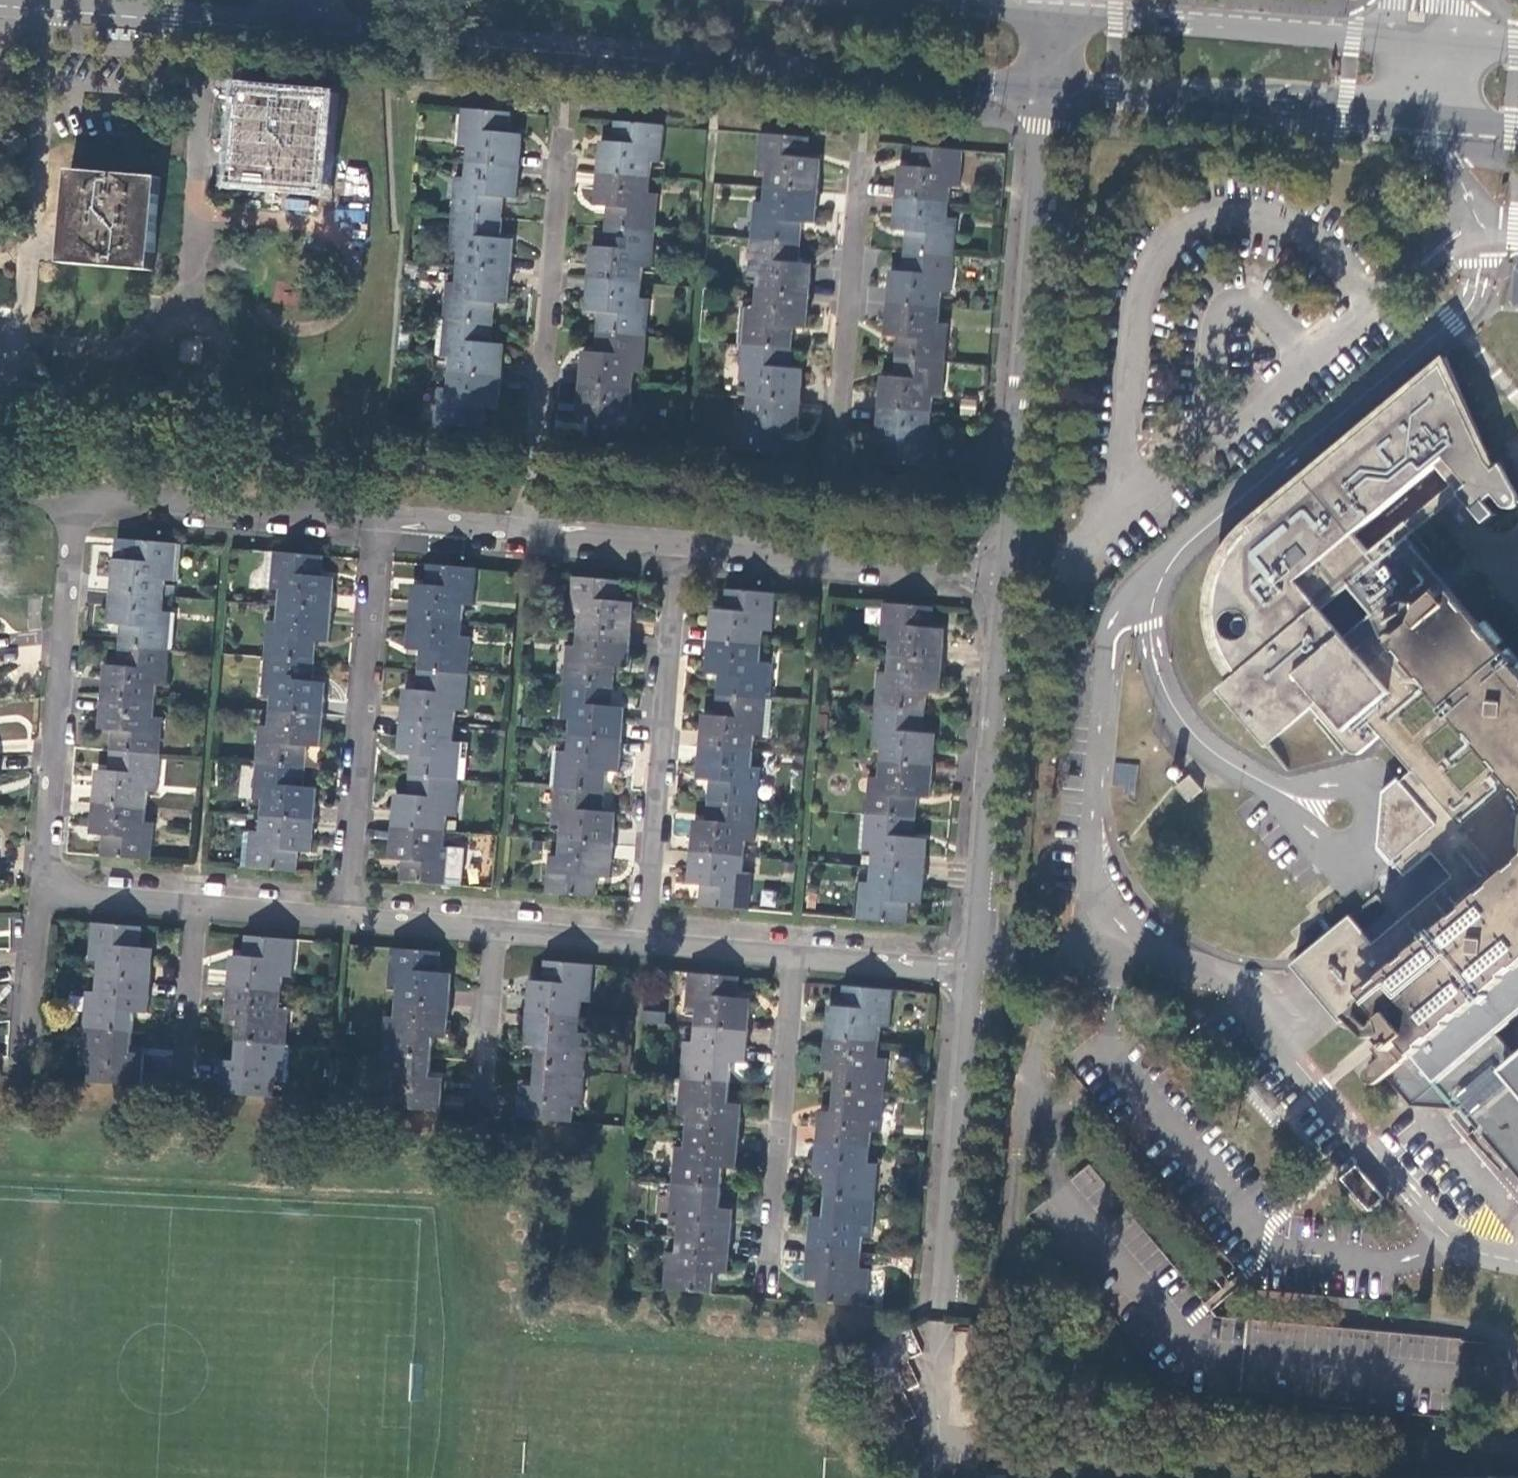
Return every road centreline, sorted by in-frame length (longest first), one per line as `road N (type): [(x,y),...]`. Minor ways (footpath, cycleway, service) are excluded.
road 1 (tertiary): [(209,23),(1044,87)]
road 2 (residential): [(1005,575),(1044,87)]
road 3 (residential): [(833,557),(861,150)]
road 4 (residential): [(46,11),(18,396),(0,394)]
road 5 (residential): [(523,531),(567,133)]
road 6 (residential): [(650,939),(681,545)]
road 7 (residential): [(357,913),(386,519)]
road 8 (residential): [(72,493),(43,885)]
road 9 (residential): [(976,963),(1005,575)]
road 10 (tertiary): [(1044,87),(1386,113)]
road 11 (tertiary): [(1391,38),(1054,10)]
road 12 (residential): [(949,1298),(976,963)]
road 13 (residential): [(797,952),(766,1280)]
road 14 (residential): [(72,493),(386,519)]
road 15 (residential): [(797,952),(976,963)]
road 16 (residential): [(833,557),(1005,575)]
road 17 (residential): [(196,899),(184,1065)]
road 18 (tertiary): [(46,11),(209,23)]
road 19 (residential): [(498,927),(481,1089)]
road 20 (residential): [(43,885),(27,1046)]
road 21 (residential): [(196,899),(357,913)]
road 22 (residential): [(523,531),(681,545)]
road 23 (residential): [(43,885),(196,899)]
road 24 (residential): [(681,545),(833,557)]
road 25 (residential): [(498,927),(650,939)]
road 26 (residential): [(650,939),(797,952)]
road 27 (residential): [(357,913),(498,927)]
road 28 (residential): [(386,519),(523,531)]
road 29 (residential): [(198,156),(209,23)]

